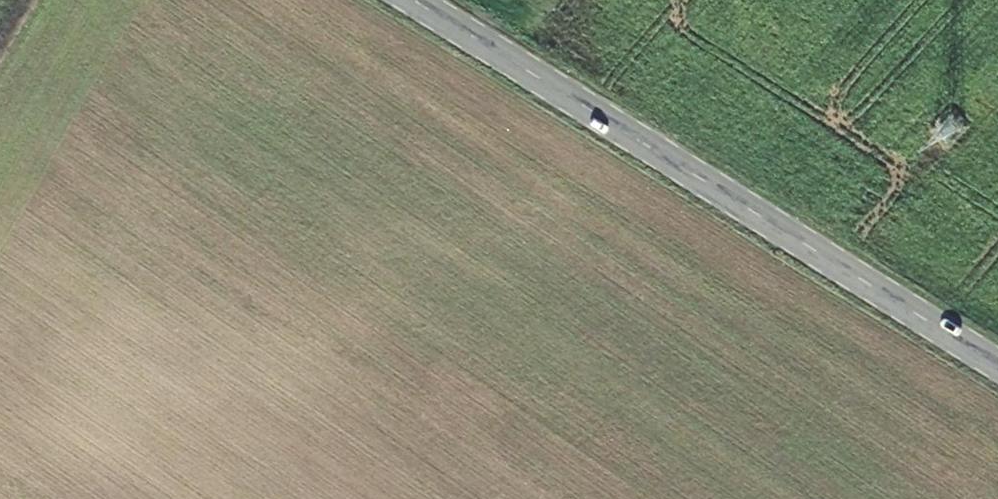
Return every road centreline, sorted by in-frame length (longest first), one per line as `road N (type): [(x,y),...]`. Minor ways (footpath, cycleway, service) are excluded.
road 1 (tertiary): [(997,364),(418,0)]

